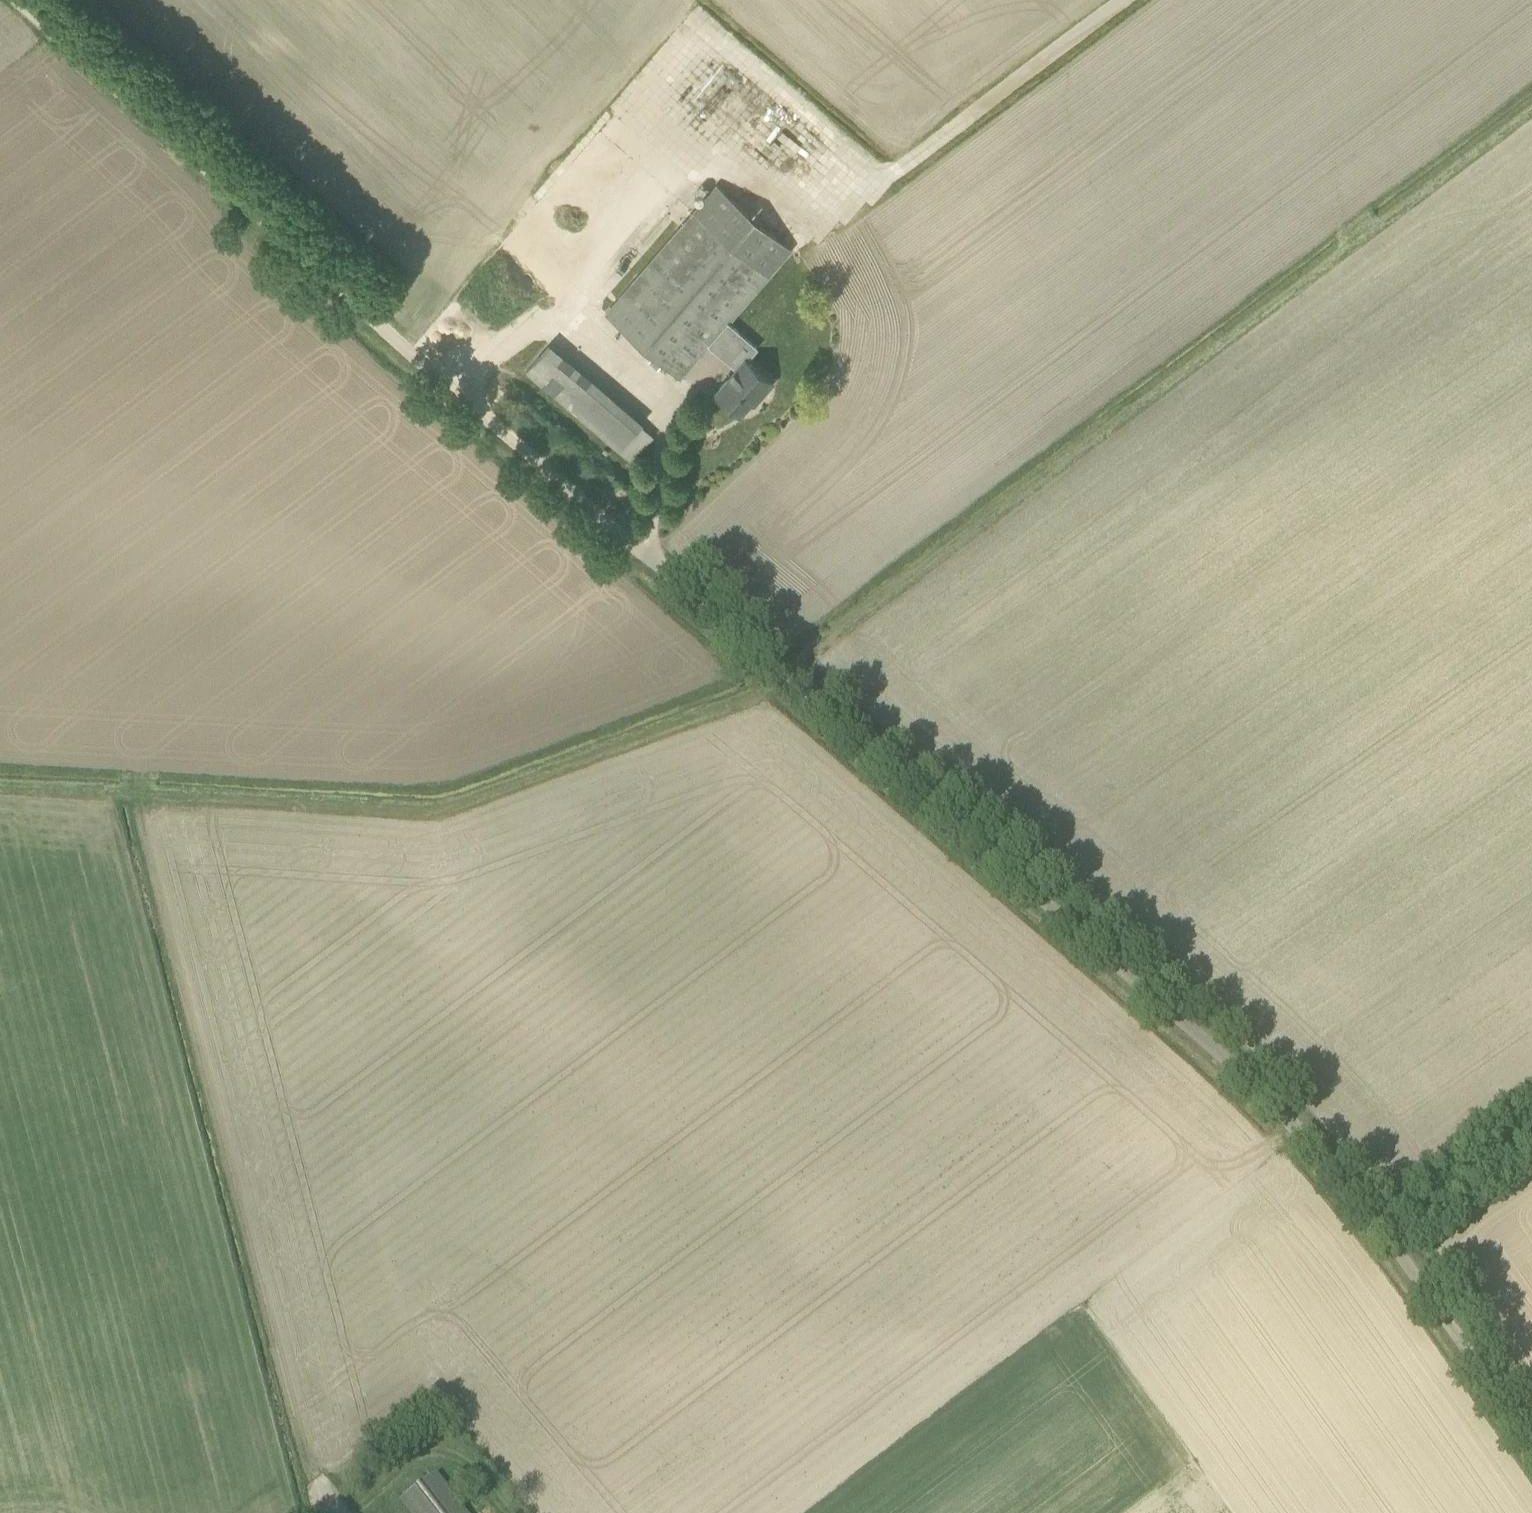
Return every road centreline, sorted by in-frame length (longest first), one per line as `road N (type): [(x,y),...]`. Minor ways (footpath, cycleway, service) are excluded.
road 1 (unclassified): [(1531,1431),(1341,1156),(448,376)]
road 2 (track): [(1531,114),(783,669)]
road 3 (track): [(448,376),(17,0)]
road 4 (track): [(1122,0),(874,186)]

